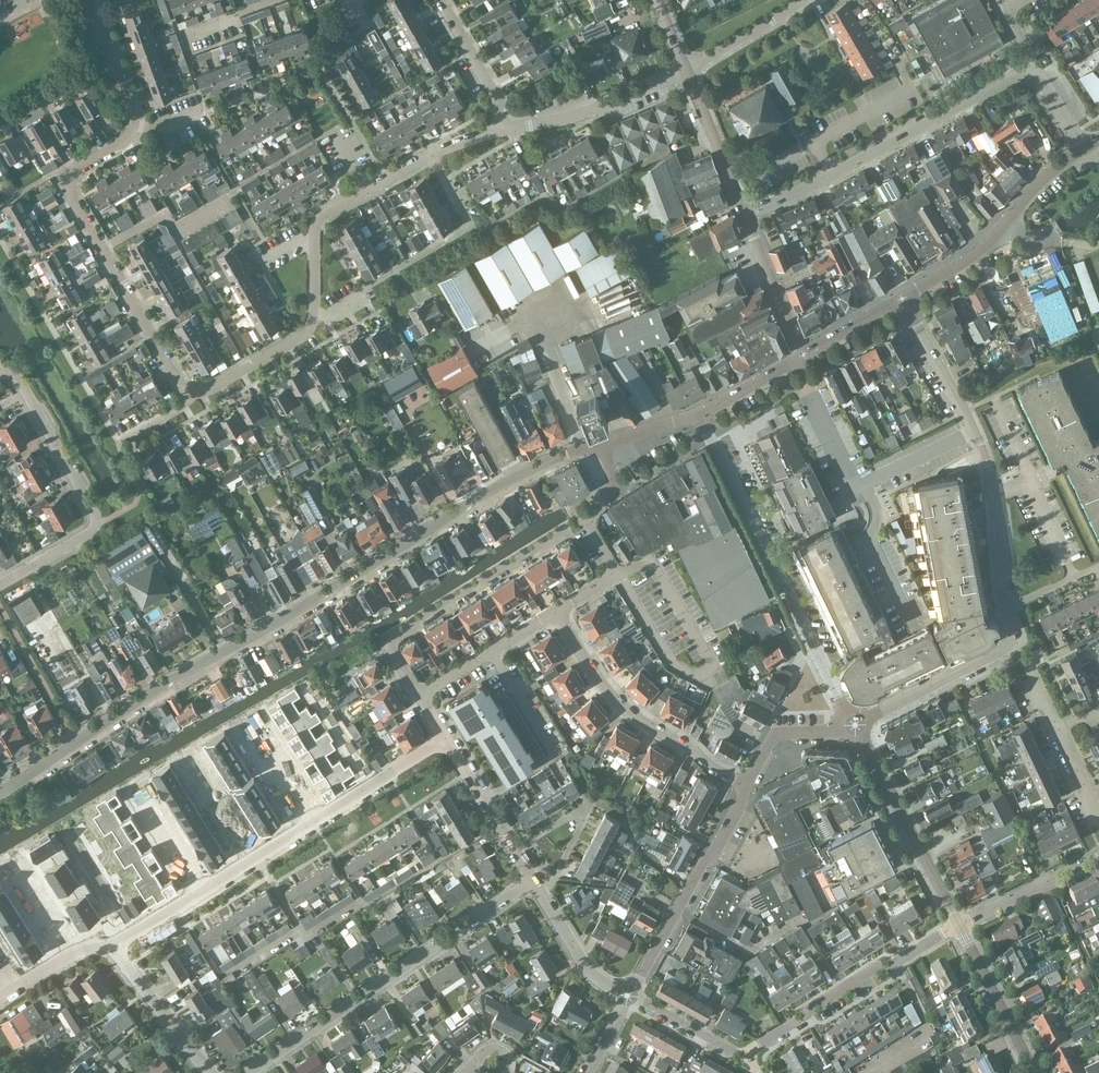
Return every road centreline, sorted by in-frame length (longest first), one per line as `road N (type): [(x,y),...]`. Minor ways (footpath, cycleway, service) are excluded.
road 1 (tertiary): [(0,793),(527,472),(606,442)]
road 2 (residential): [(190,400),(70,194),(69,177),(126,141),(133,127),(93,0)]
road 3 (tertiary): [(699,414),(854,726)]
road 4 (residential): [(251,1072),(534,879)]
road 5 (tertiary): [(1007,606),(988,465),(898,299)]
road 6 (residential): [(745,215),(1034,71)]
road 7 (residential): [(416,692),(382,642),(587,516)]
road 8 (residential): [(0,585),(90,532),(96,520),(26,392),(0,371)]
road 9 (residential): [(312,317),(339,314),(464,243),(469,226),(429,155)]
road 10 (unclassified): [(746,786),(624,709),(556,611)]
road 11 (residential): [(750,1054),(958,925)]
road 12 (tertiary): [(898,299),(994,239),(1038,182),(1085,152)]
road 13 (residential): [(630,995),(746,786)]
road 14 (residential): [(312,317),(318,220),(429,155)]
road 15 (tertiary): [(958,925),(854,726)]
road 16 (tertiary): [(854,726),(1009,644),(1015,628),(1007,606)]
road 17 (residential): [(502,129),(572,118),(688,71)]
road 18 (residential): [(544,897),(587,817),(580,810),(516,848)]
road 19 (residential): [(208,1072),(108,940)]
road 20 (tertiary): [(1034,1072),(958,925)]
road 21 (residential): [(416,692),(556,611)]
road 22 (residential): [(958,925),(1098,857)]
road 23 (residential): [(313,820),(446,740)]
road 24 (tertiary): [(745,215),(688,71)]
road 25 (tertiary): [(803,355),(745,215)]
road 26 (residential): [(190,400),(305,334),(312,317)]
road 27 (residential): [(502,129),(497,94),(441,0)]
road 28 (residential): [(688,71),(808,0)]
road 29 (residential): [(556,611),(619,574),(587,516)]
road 30 (residential): [(746,786),(777,735),(854,726)]
road 31 (residential): [(750,1054),(630,995)]
road 32 (residential): [(630,995),(593,972),(544,897)]
road 33 (residential): [(516,848),(446,740)]
road 34 (tertiary): [(699,414),(803,355)]

